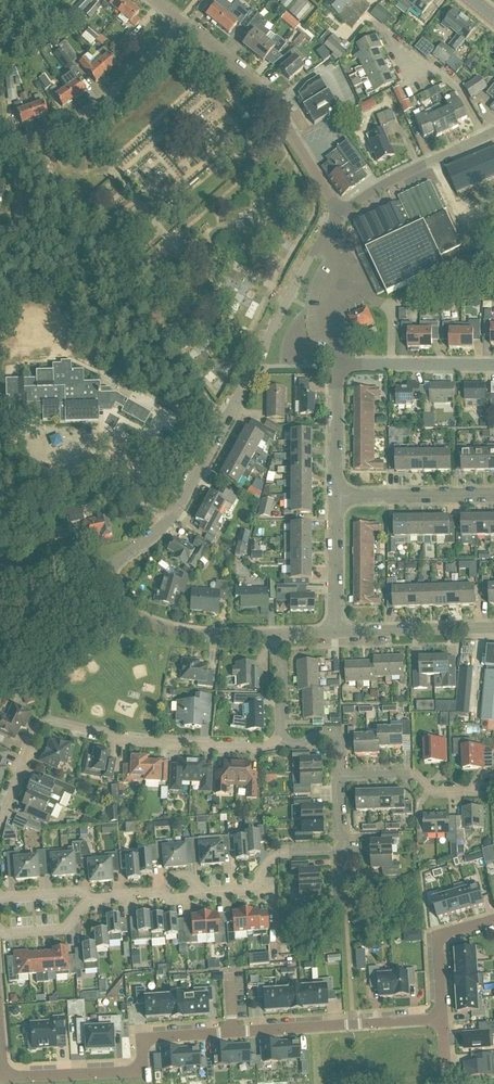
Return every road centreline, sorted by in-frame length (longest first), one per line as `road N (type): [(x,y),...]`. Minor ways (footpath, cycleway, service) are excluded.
road 1 (residential): [(443,1018),(158,1037),(148,1041),(138,1070),(6,1077),(0,991)]
road 2 (residential): [(322,240),(173,519),(100,568)]
road 3 (residential): [(0,812),(45,720),(133,743),(262,749),(281,737)]
road 4 (residential): [(340,213),(257,85),(184,24)]
road 5 (residential): [(184,24),(97,109),(55,134),(0,147)]
road 6 (residential): [(278,635),(210,636),(156,625),(129,611),(100,568)]
road 7 (residential): [(485,137),(340,213)]
road 8 (residential): [(335,632),(493,628)]
road 9 (residential): [(493,496),(335,496)]
road 10 (residential): [(478,792),(436,793),(411,775),(340,777)]
road 11 (residential): [(335,632),(335,496)]
road 12 (residential): [(493,921),(439,940),(443,1018)]
road 13 (residential): [(485,137),(458,90),(395,44)]
road 14 (residential): [(335,496),(337,364)]

